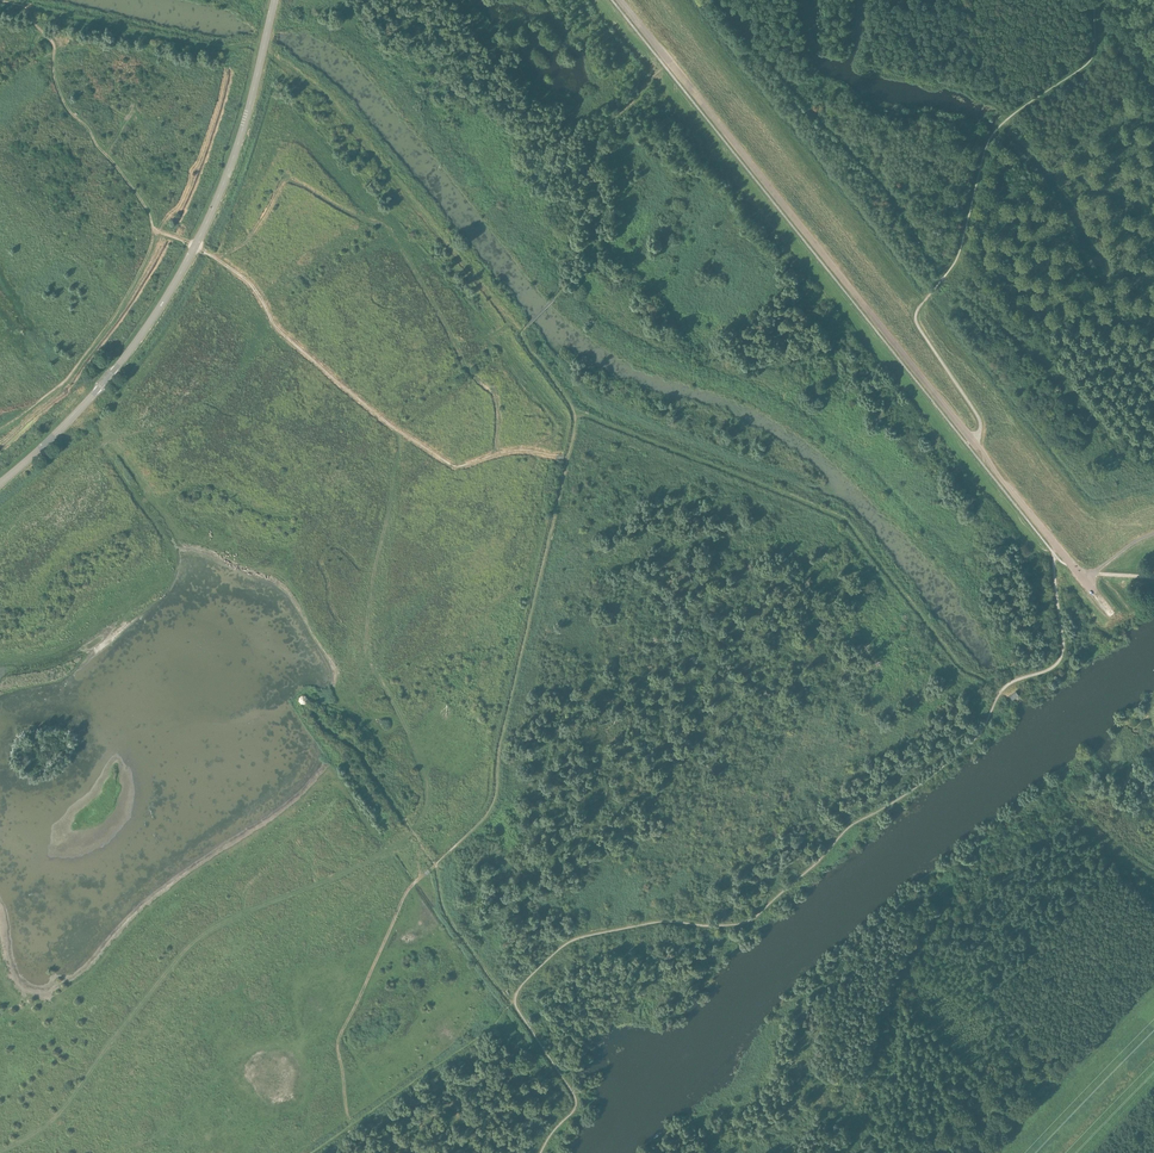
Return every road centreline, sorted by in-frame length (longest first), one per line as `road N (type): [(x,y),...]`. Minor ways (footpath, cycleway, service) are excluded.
road 1 (unclassified): [(1086,580),(621,0)]
road 2 (tertiary): [(0,483),(100,387),(179,275),(246,123),(275,0)]
road 3 (track): [(412,830),(421,818),(426,774),(368,656),(375,559),(397,451),(390,427)]

